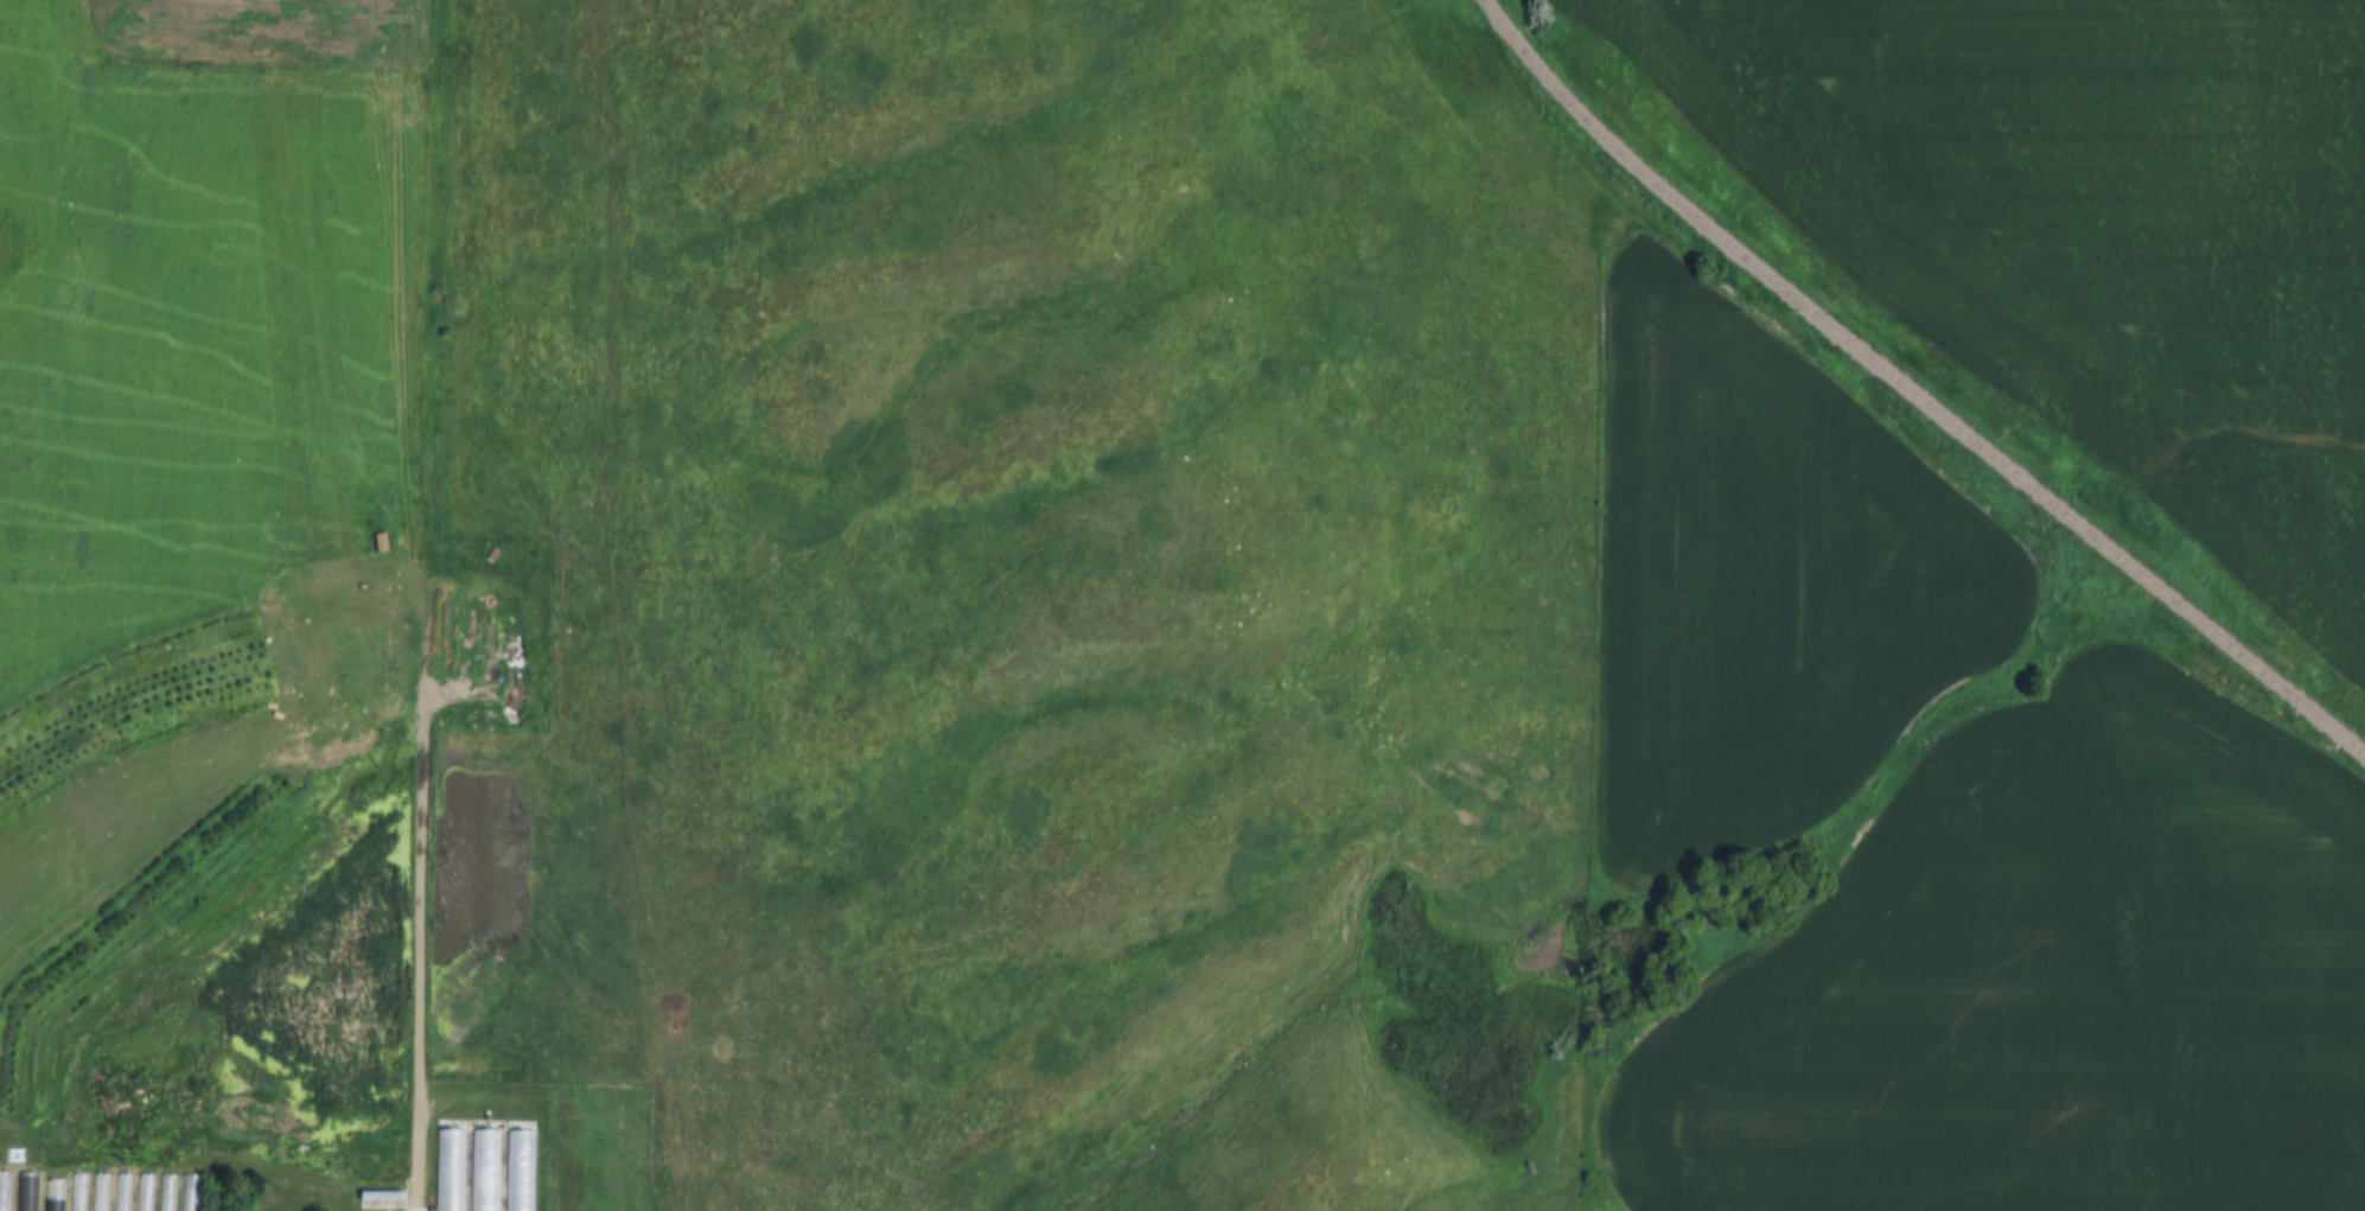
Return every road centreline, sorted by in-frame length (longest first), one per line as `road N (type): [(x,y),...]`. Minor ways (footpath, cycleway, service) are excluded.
road 1 (track): [(417,1210),(439,0)]

